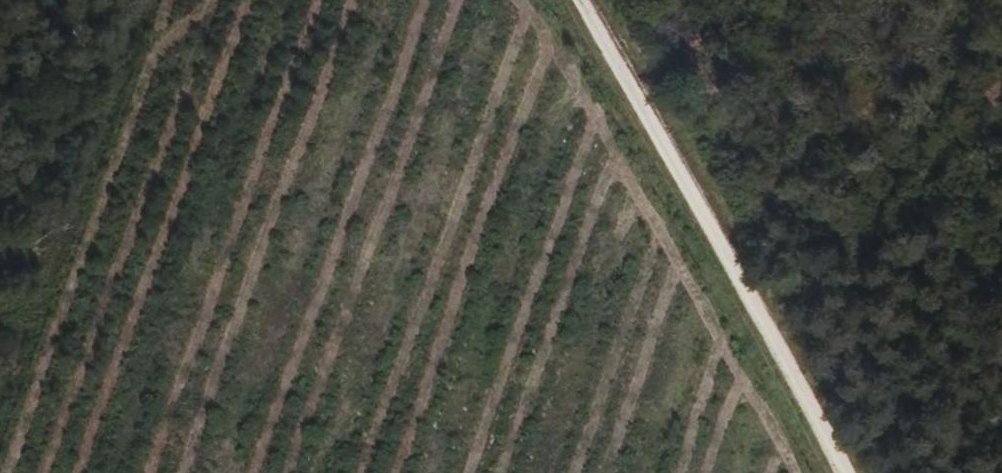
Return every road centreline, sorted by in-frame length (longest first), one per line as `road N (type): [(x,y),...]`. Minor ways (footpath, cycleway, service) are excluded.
road 1 (track): [(589,0),(851,472)]

